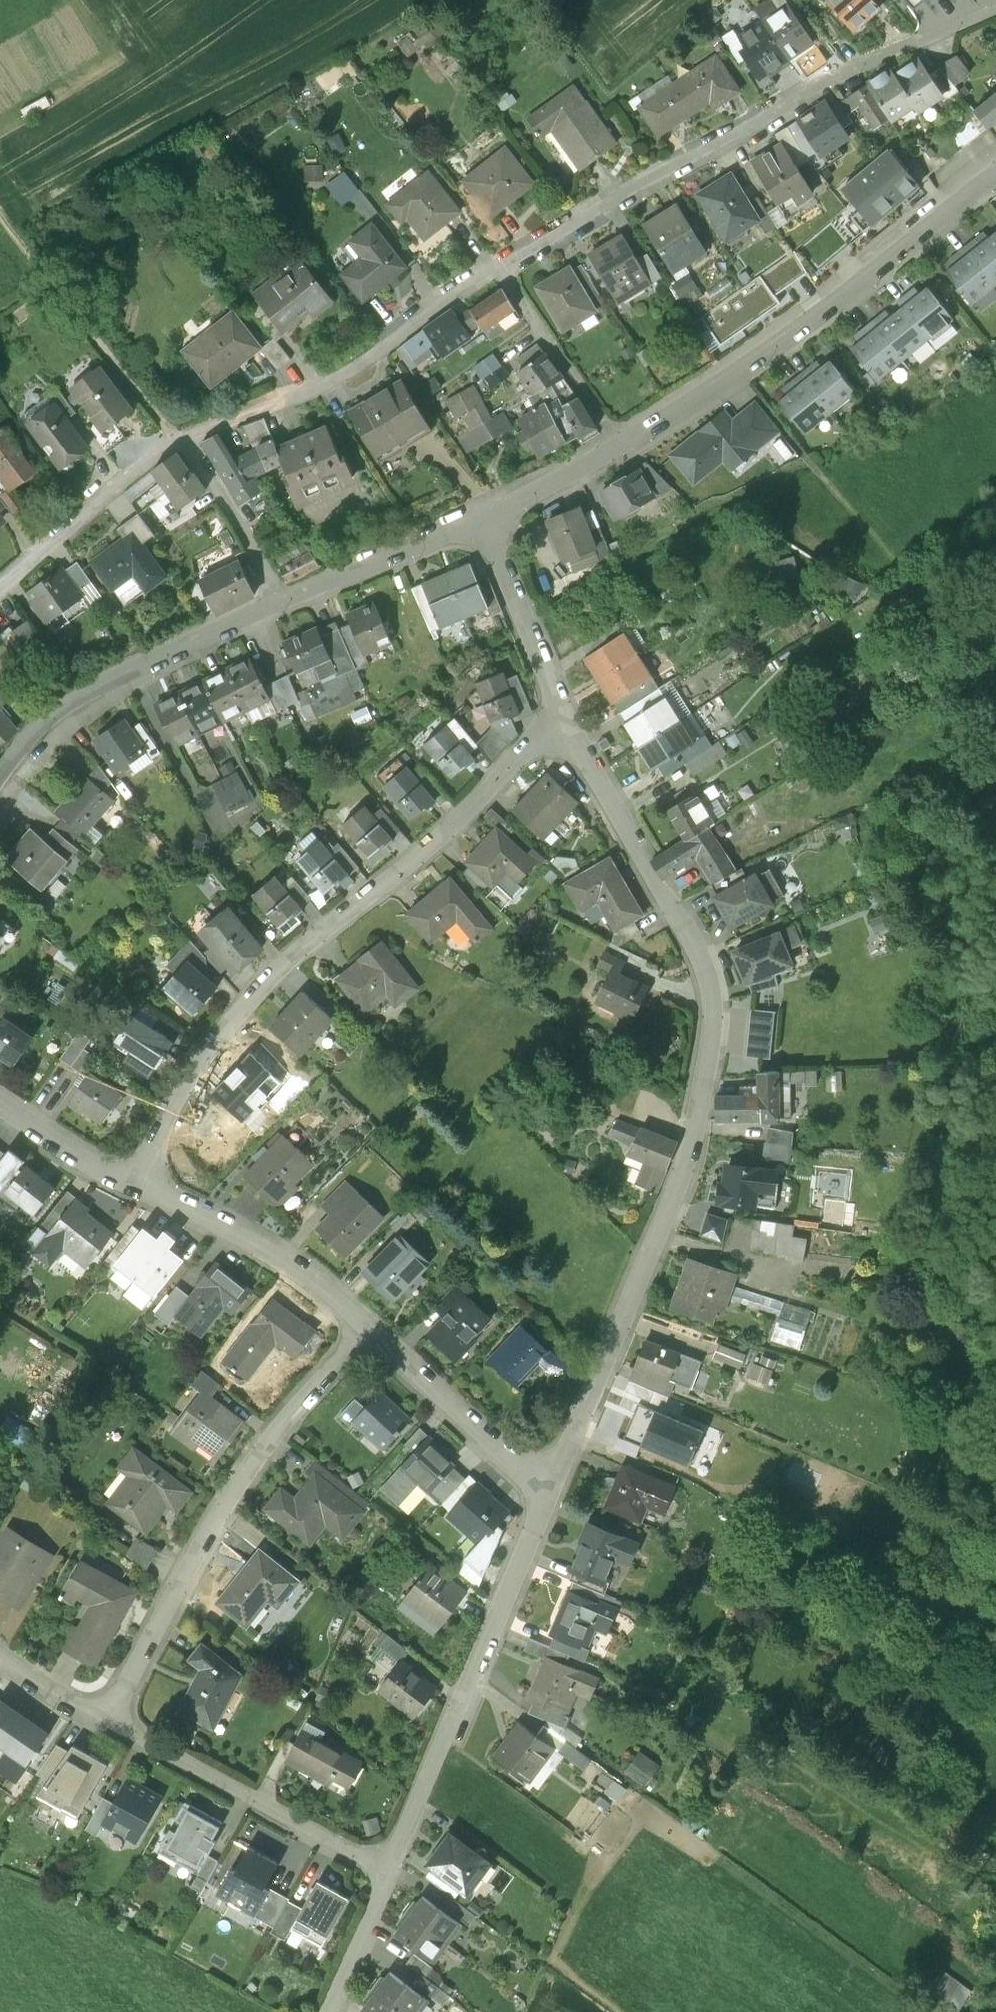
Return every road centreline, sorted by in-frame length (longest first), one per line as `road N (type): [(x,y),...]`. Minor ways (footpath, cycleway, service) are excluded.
road 1 (residential): [(550,1488),(670,1210),(694,1141),(714,1027),(684,937),(569,718)]
road 2 (residential): [(569,718),(258,991),(207,1051),(130,1182)]
road 3 (residential): [(995,7),(836,76),(505,267)]
road 4 (residential): [(108,1720),(224,1500),(275,1427),(365,1325)]
road 5 (tertiary): [(995,175),(746,368),(625,446)]
road 6 (residential): [(388,1868),(550,1488)]
road 7 (residential): [(505,267),(374,354),(187,440)]
road 8 (residential): [(290,604),(82,706),(40,739),(0,795)]
road 9 (residential): [(388,1868),(108,1720)]
road 10 (track): [(0,213),(179,443)]
road 11 (residential): [(130,1182),(235,1228),(365,1325)]
road 12 (residential): [(365,1325),(550,1488)]
road 13 (residential): [(187,440),(132,473),(0,591)]
road 14 (residential): [(569,718),(482,520)]
road 15 (residential): [(625,446),(505,267)]
road 16 (residential): [(482,520),(290,604)]
road 17 (residential): [(290,604),(187,440)]
road 18 (tertiary): [(625,446),(482,520)]
road 19 (residential): [(326,2011),(388,1868)]
road 20 (residential): [(0,1099),(130,1182)]
road 21 (residential): [(108,1720),(0,1657)]

